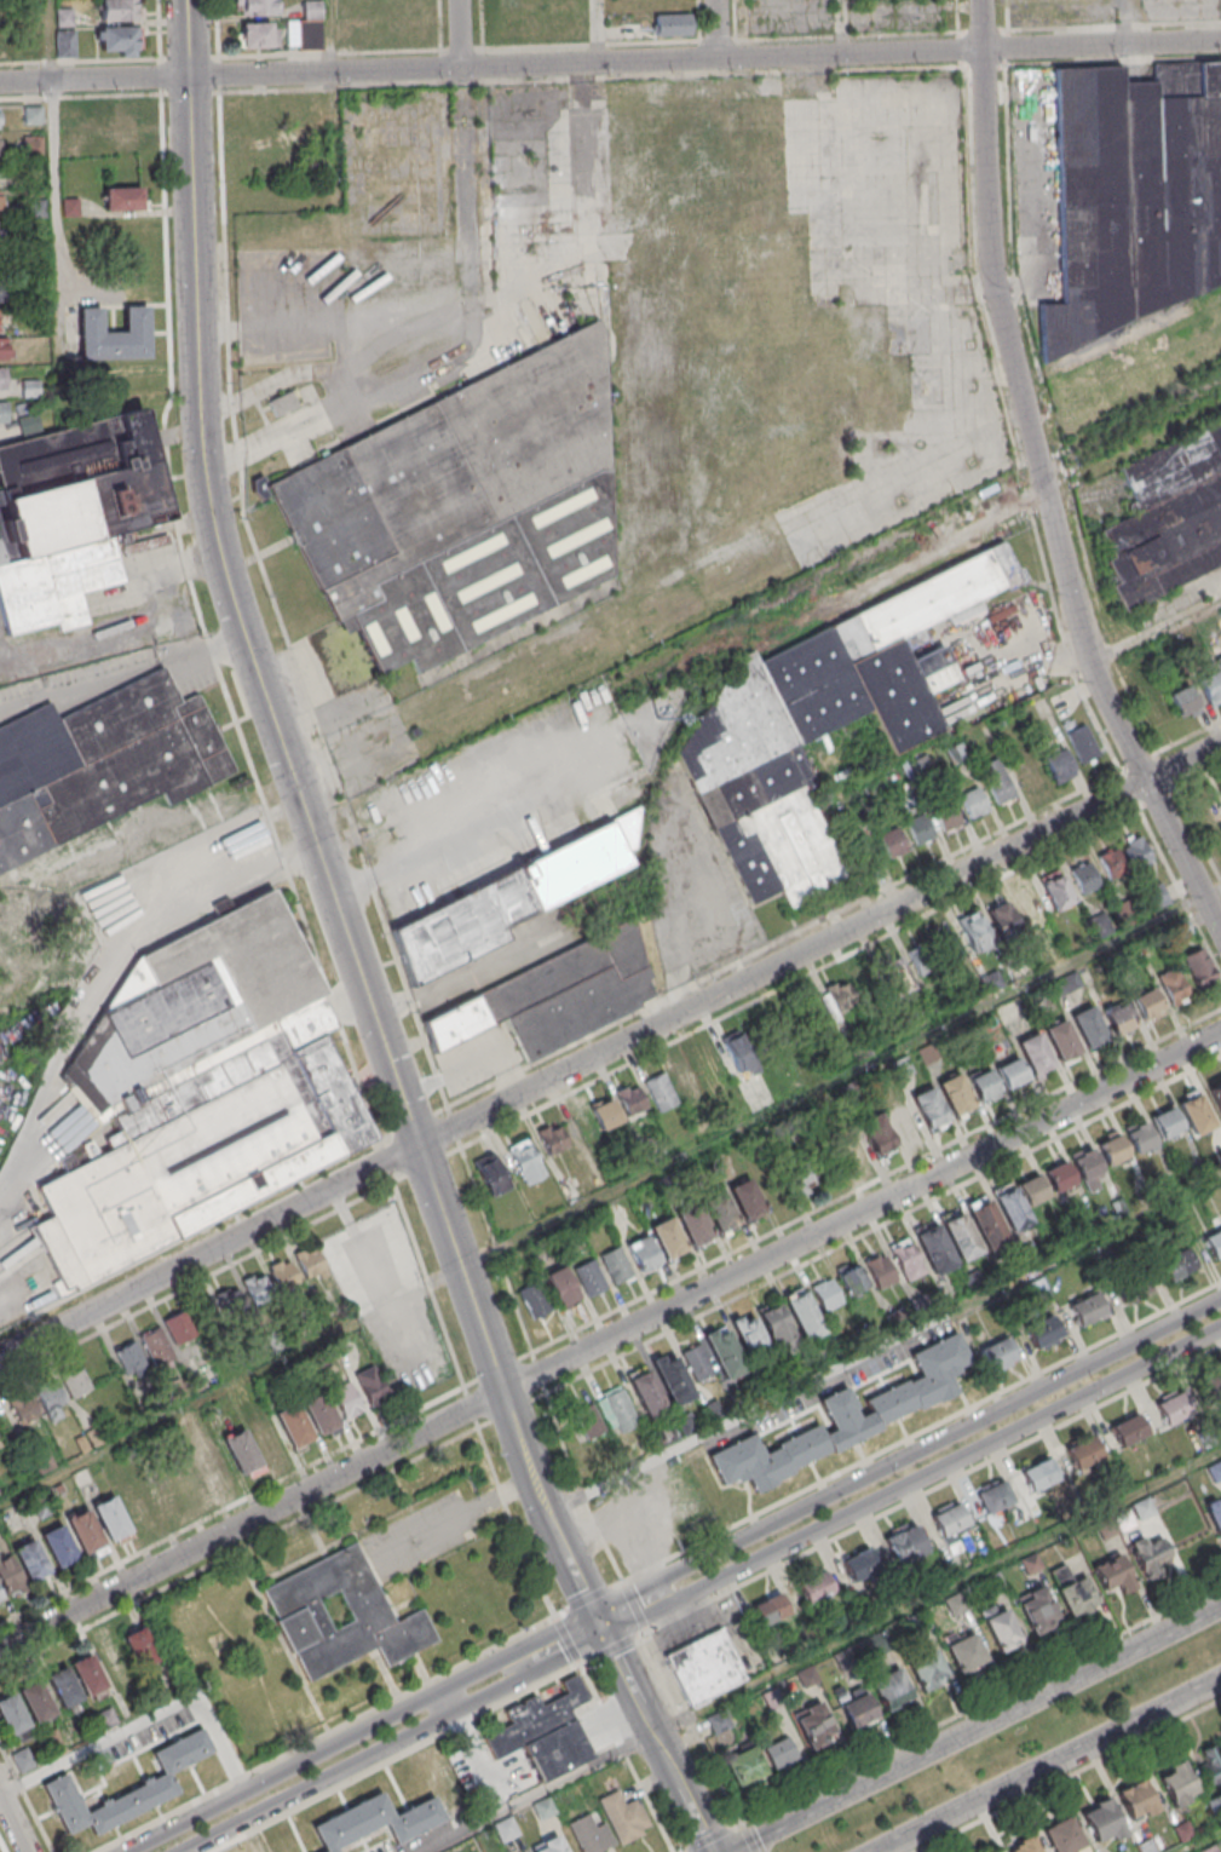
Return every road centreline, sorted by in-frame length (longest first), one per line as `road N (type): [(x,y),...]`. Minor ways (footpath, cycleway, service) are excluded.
road 1 (tertiary): [(594,1614),(534,1480),(217,545),(200,430),(186,0)]
road 2 (residential): [(1220,1034),(0,1649)]
road 3 (residential): [(1220,752),(0,1366)]
road 4 (residential): [(1220,41),(0,83)]
road 5 (residential): [(1220,930),(1147,789),(1083,640),(990,268),(980,0)]
road 6 (residential): [(1220,1300),(594,1614)]
road 7 (residential): [(606,1638),(1220,1330)]
road 8 (tertiary): [(1220,1605),(727,1851)]
road 9 (tertiary): [(875,1851),(1220,1680)]
road 10 (residential): [(440,1692),(127,1851)]
road 11 (residential): [(470,314),(458,0)]
road 12 (residential): [(185,1851),(453,1715)]
road 13 (tertiary): [(712,1851),(606,1638)]
road 14 (residential): [(594,1614),(440,1692)]
road 15 (residential): [(453,1715),(606,1638)]

